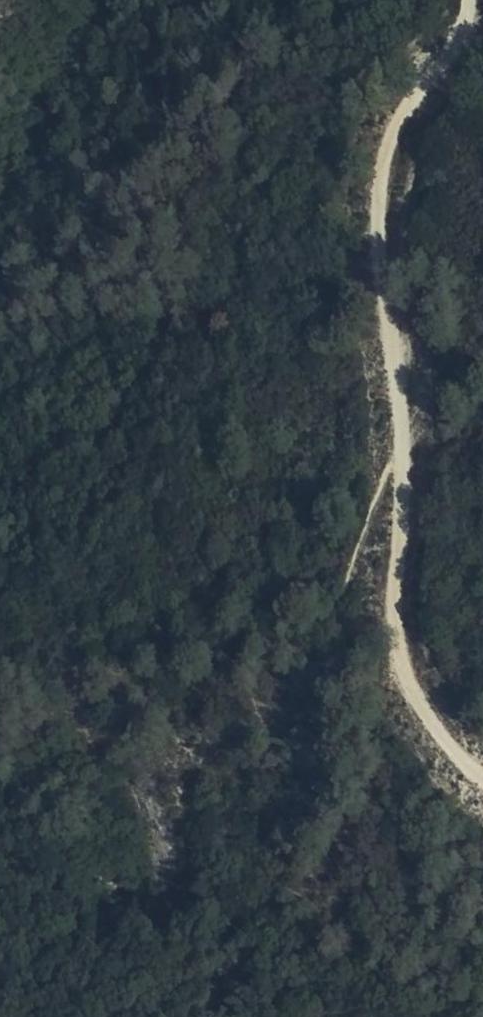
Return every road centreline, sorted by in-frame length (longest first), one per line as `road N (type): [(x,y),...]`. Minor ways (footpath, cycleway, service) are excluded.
road 1 (track): [(482,780),(409,686),(409,439),(392,155),(418,90),(463,46),(475,0)]

